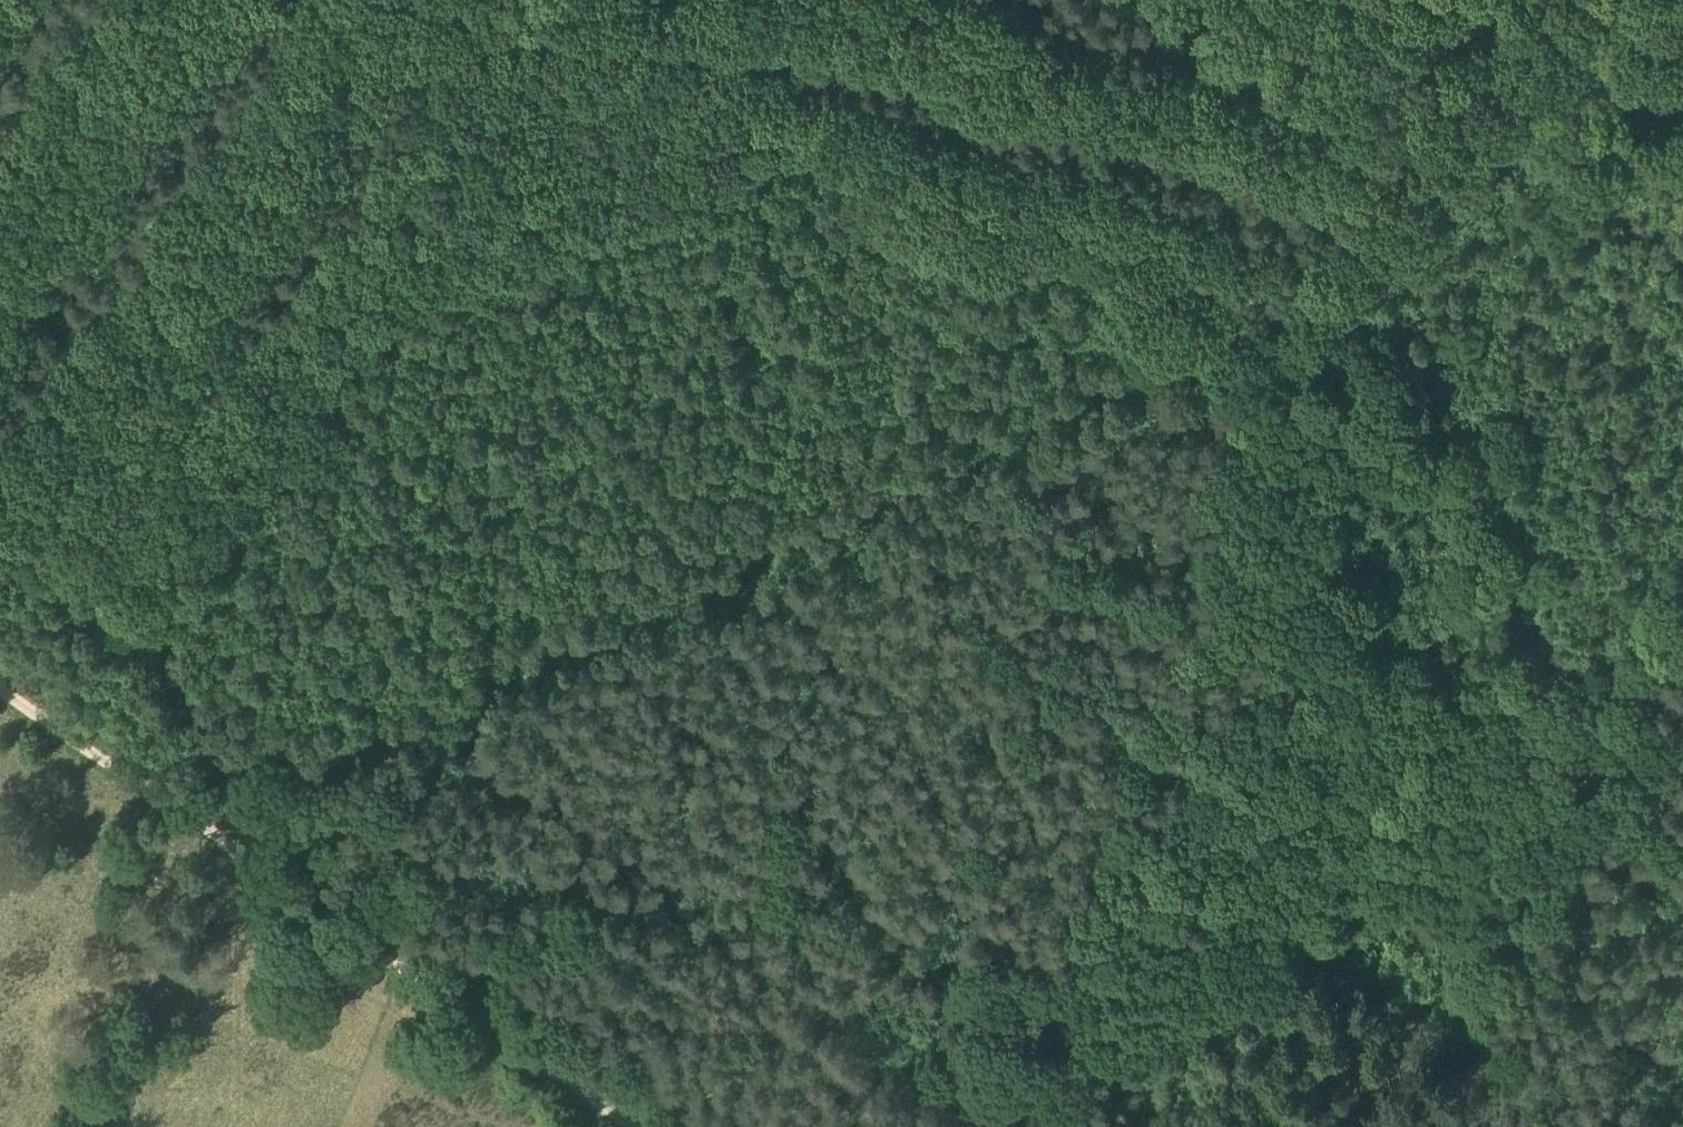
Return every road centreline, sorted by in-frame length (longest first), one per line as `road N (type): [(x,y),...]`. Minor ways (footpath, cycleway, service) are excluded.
road 1 (track): [(632,1126),(454,997),(298,908),(195,820),(0,688)]
road 2 (track): [(1183,0),(1433,167),(1458,170),(1682,54)]

